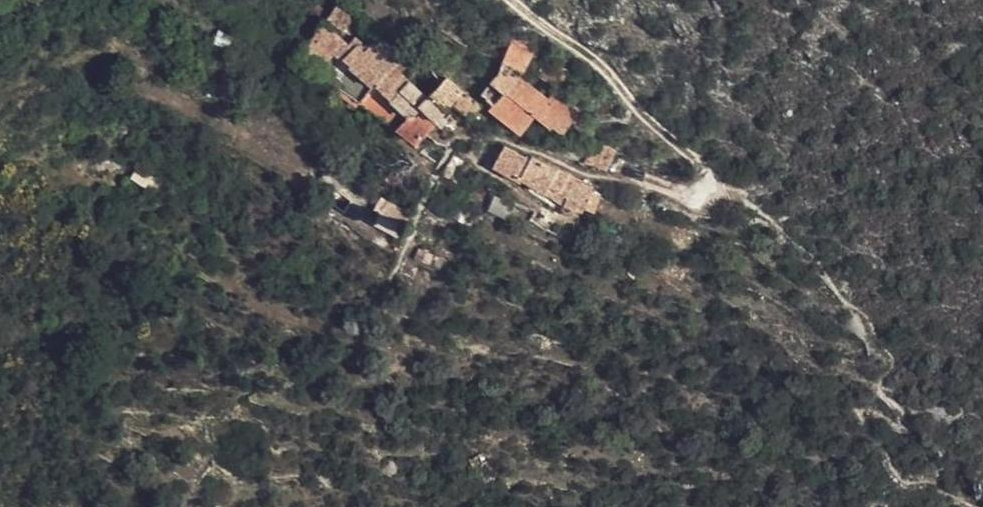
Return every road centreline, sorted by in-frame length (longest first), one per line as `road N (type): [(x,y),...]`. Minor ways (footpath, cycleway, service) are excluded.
road 1 (track): [(517,0),(605,69),(646,119),(686,149)]

